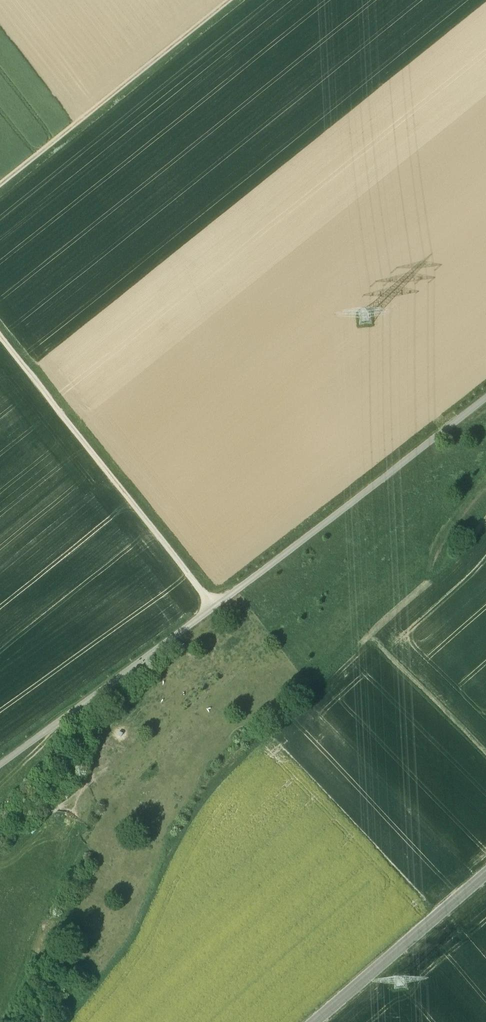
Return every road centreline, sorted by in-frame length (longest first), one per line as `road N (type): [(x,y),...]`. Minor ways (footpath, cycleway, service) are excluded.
road 1 (track): [(485,530),(203,792),(171,842),(133,938),(65,1021)]
road 2 (track): [(0,766),(485,398)]
road 3 (track): [(213,609),(0,339)]
road 4 (track): [(228,0),(0,184)]
road 5 (tertiary): [(485,874),(314,1021)]
road 6 (track): [(485,758),(365,638)]

